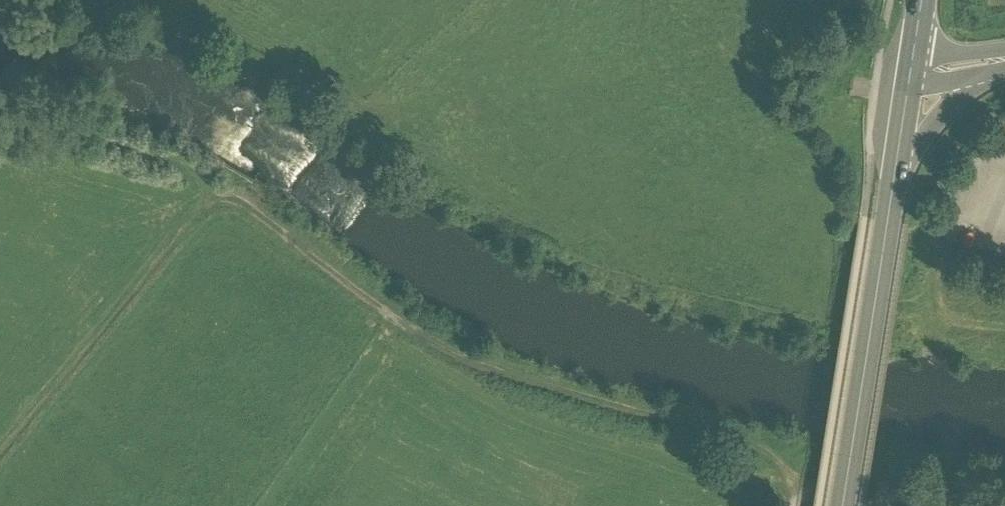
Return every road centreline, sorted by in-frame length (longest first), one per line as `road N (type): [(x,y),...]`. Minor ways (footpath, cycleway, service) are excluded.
road 1 (track): [(0,471),(216,200),(430,351),(522,393),(762,457),(799,495)]
road 2 (primary): [(842,505),(888,216)]
road 3 (track): [(216,200),(100,147),(0,127)]
road 4 (residential): [(896,168),(944,110),(995,70)]

